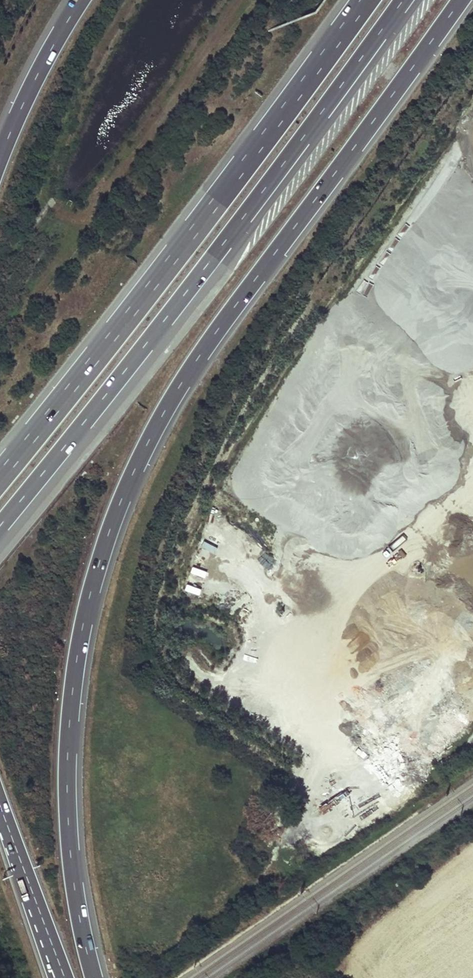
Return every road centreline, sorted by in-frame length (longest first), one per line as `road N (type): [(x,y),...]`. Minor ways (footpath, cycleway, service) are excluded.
road 1 (motorway): [(95,977),(72,863),(68,739),(80,637),(121,499),(205,346),(461,0)]
road 2 (motorway): [(0,525),(402,0)]
road 3 (motorway): [(364,0),(0,476)]
road 4 (motorway): [(0,807),(60,977)]
road 5 (motorway): [(78,0),(0,150)]

